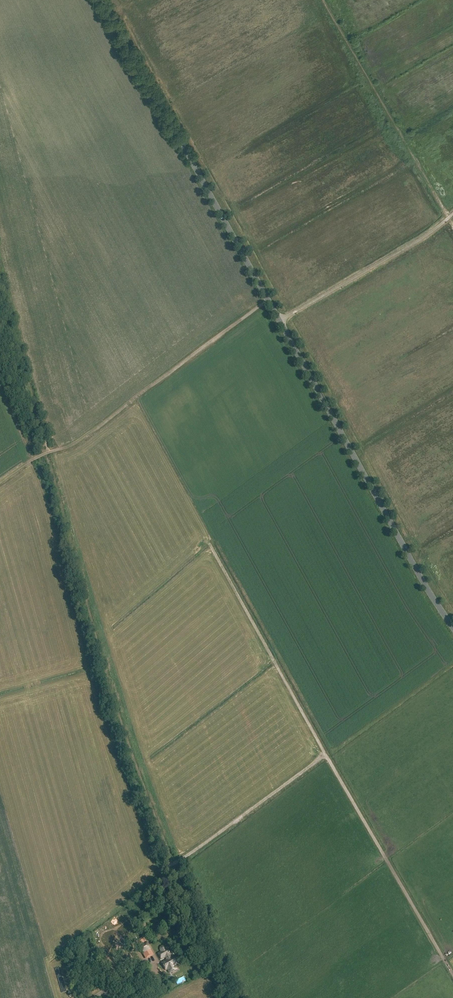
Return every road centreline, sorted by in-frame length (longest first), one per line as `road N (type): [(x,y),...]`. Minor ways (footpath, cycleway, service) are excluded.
road 1 (track): [(452,973),(211,546)]
road 2 (tertiary): [(279,320),(103,0)]
road 3 (tertiary): [(452,628),(279,320)]
road 4 (track): [(267,300),(77,444),(40,455),(0,483)]
road 5 (track): [(323,0),(452,226)]
road 6 (track): [(325,754),(135,894)]
road 7 (unclassified): [(279,320),(452,214)]

